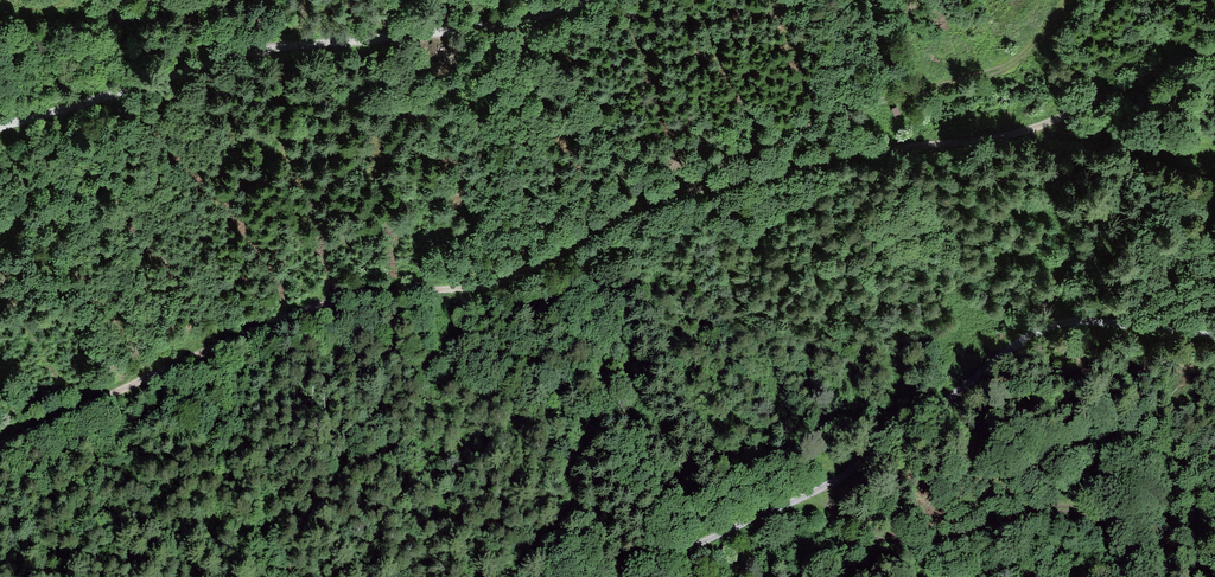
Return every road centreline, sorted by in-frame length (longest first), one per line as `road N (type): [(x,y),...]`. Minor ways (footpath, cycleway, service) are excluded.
road 1 (track): [(0,446),(273,324),(366,295),(469,287),(542,270),(608,222),(689,192),(1022,135),(1166,70),(1214,57)]
road 2 (track): [(1214,339),(1096,322),(1039,339),(833,481),(621,576)]
road 3 (track): [(571,0),(539,12),(238,55),(0,127)]

